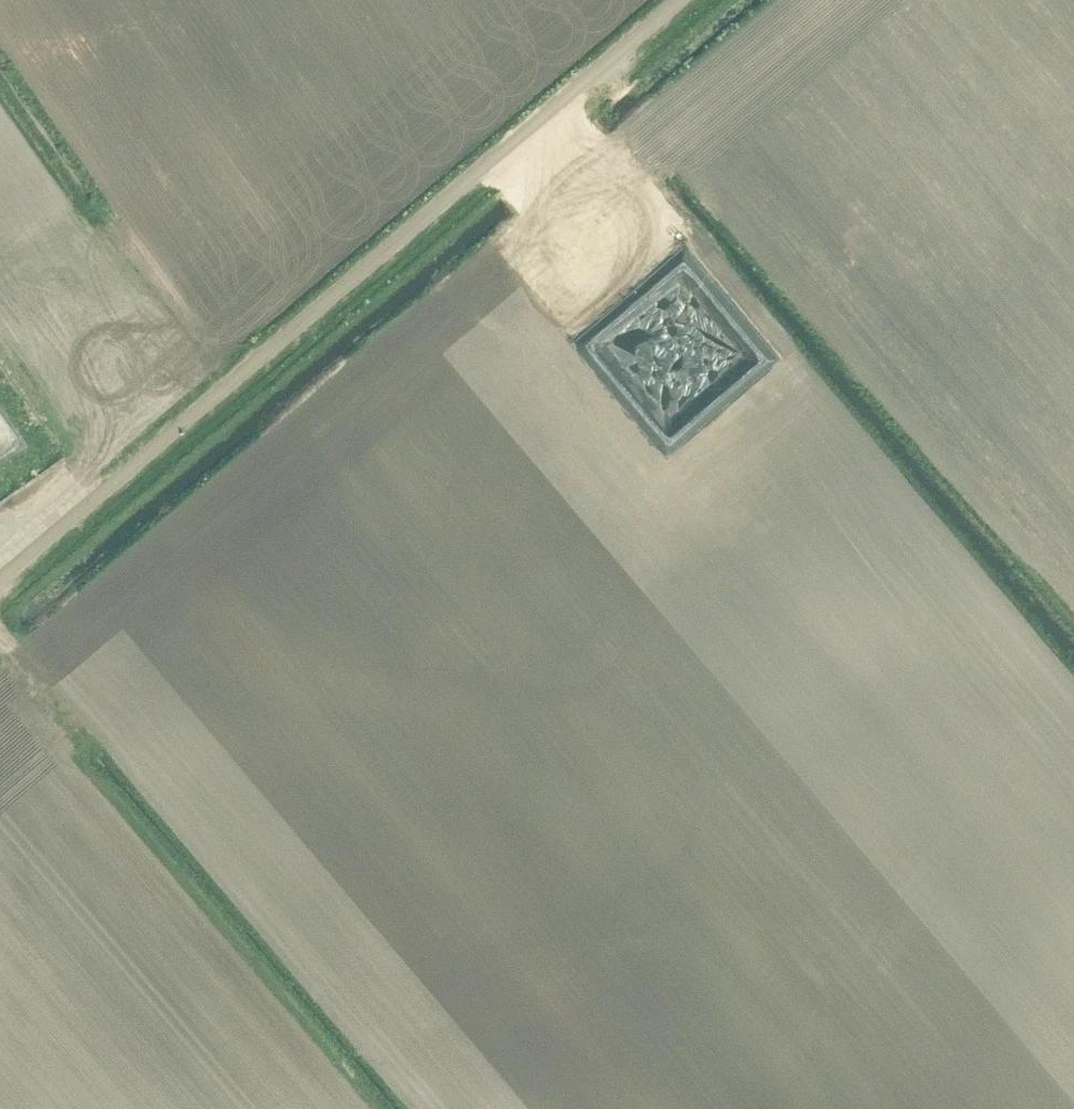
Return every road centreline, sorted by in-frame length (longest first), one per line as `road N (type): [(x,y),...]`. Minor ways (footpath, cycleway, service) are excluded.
road 1 (unclassified): [(676,0),(0,574)]

